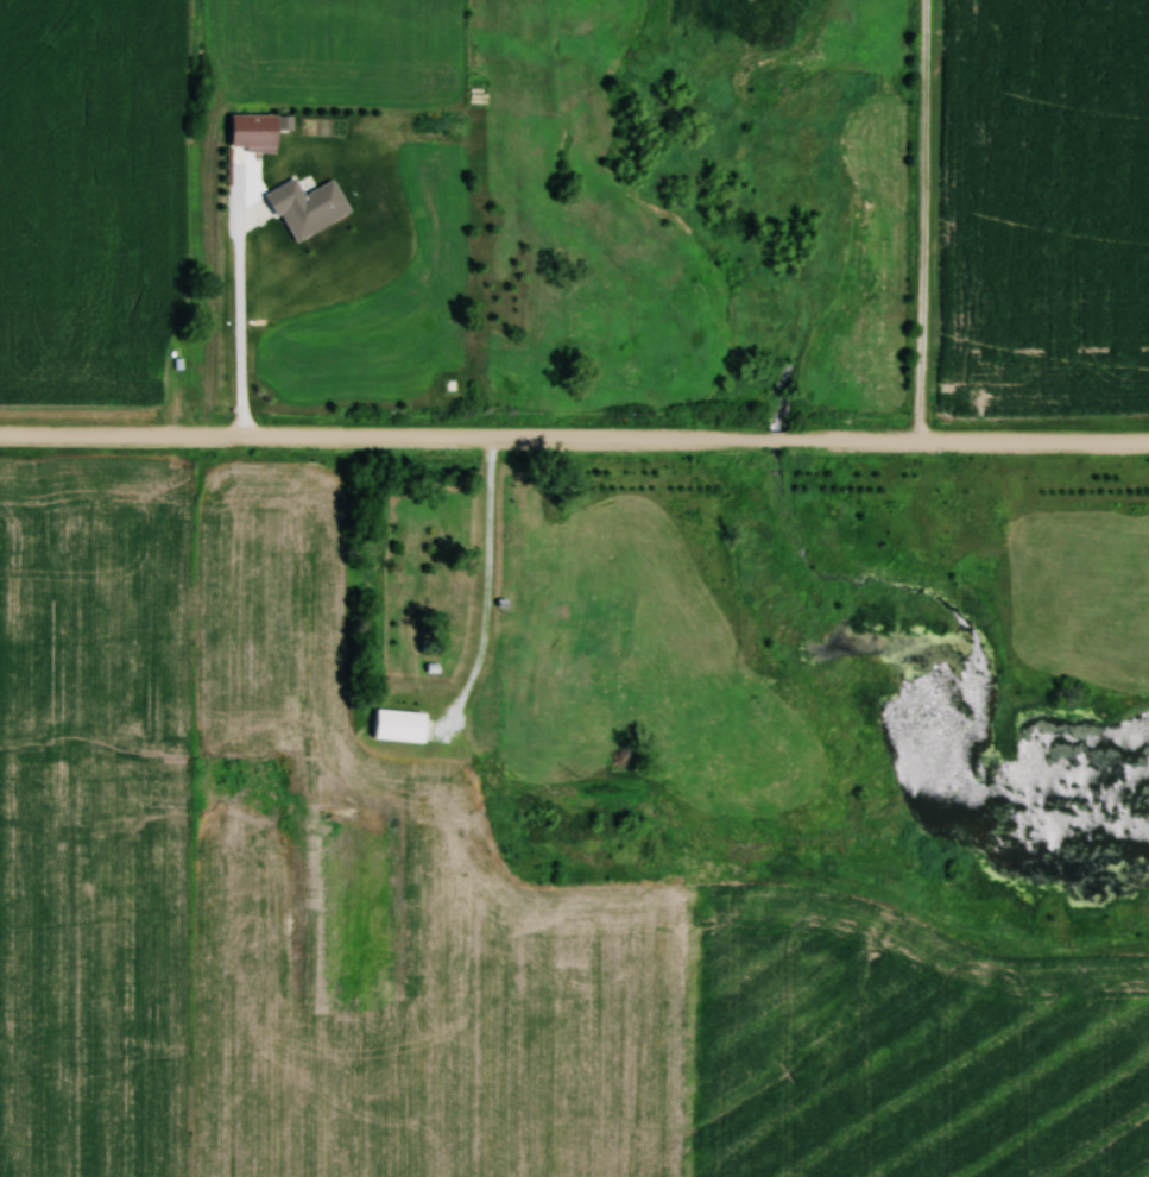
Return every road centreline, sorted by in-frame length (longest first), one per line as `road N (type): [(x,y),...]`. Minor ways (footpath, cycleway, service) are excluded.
road 1 (tertiary): [(1148,445),(0,438)]

